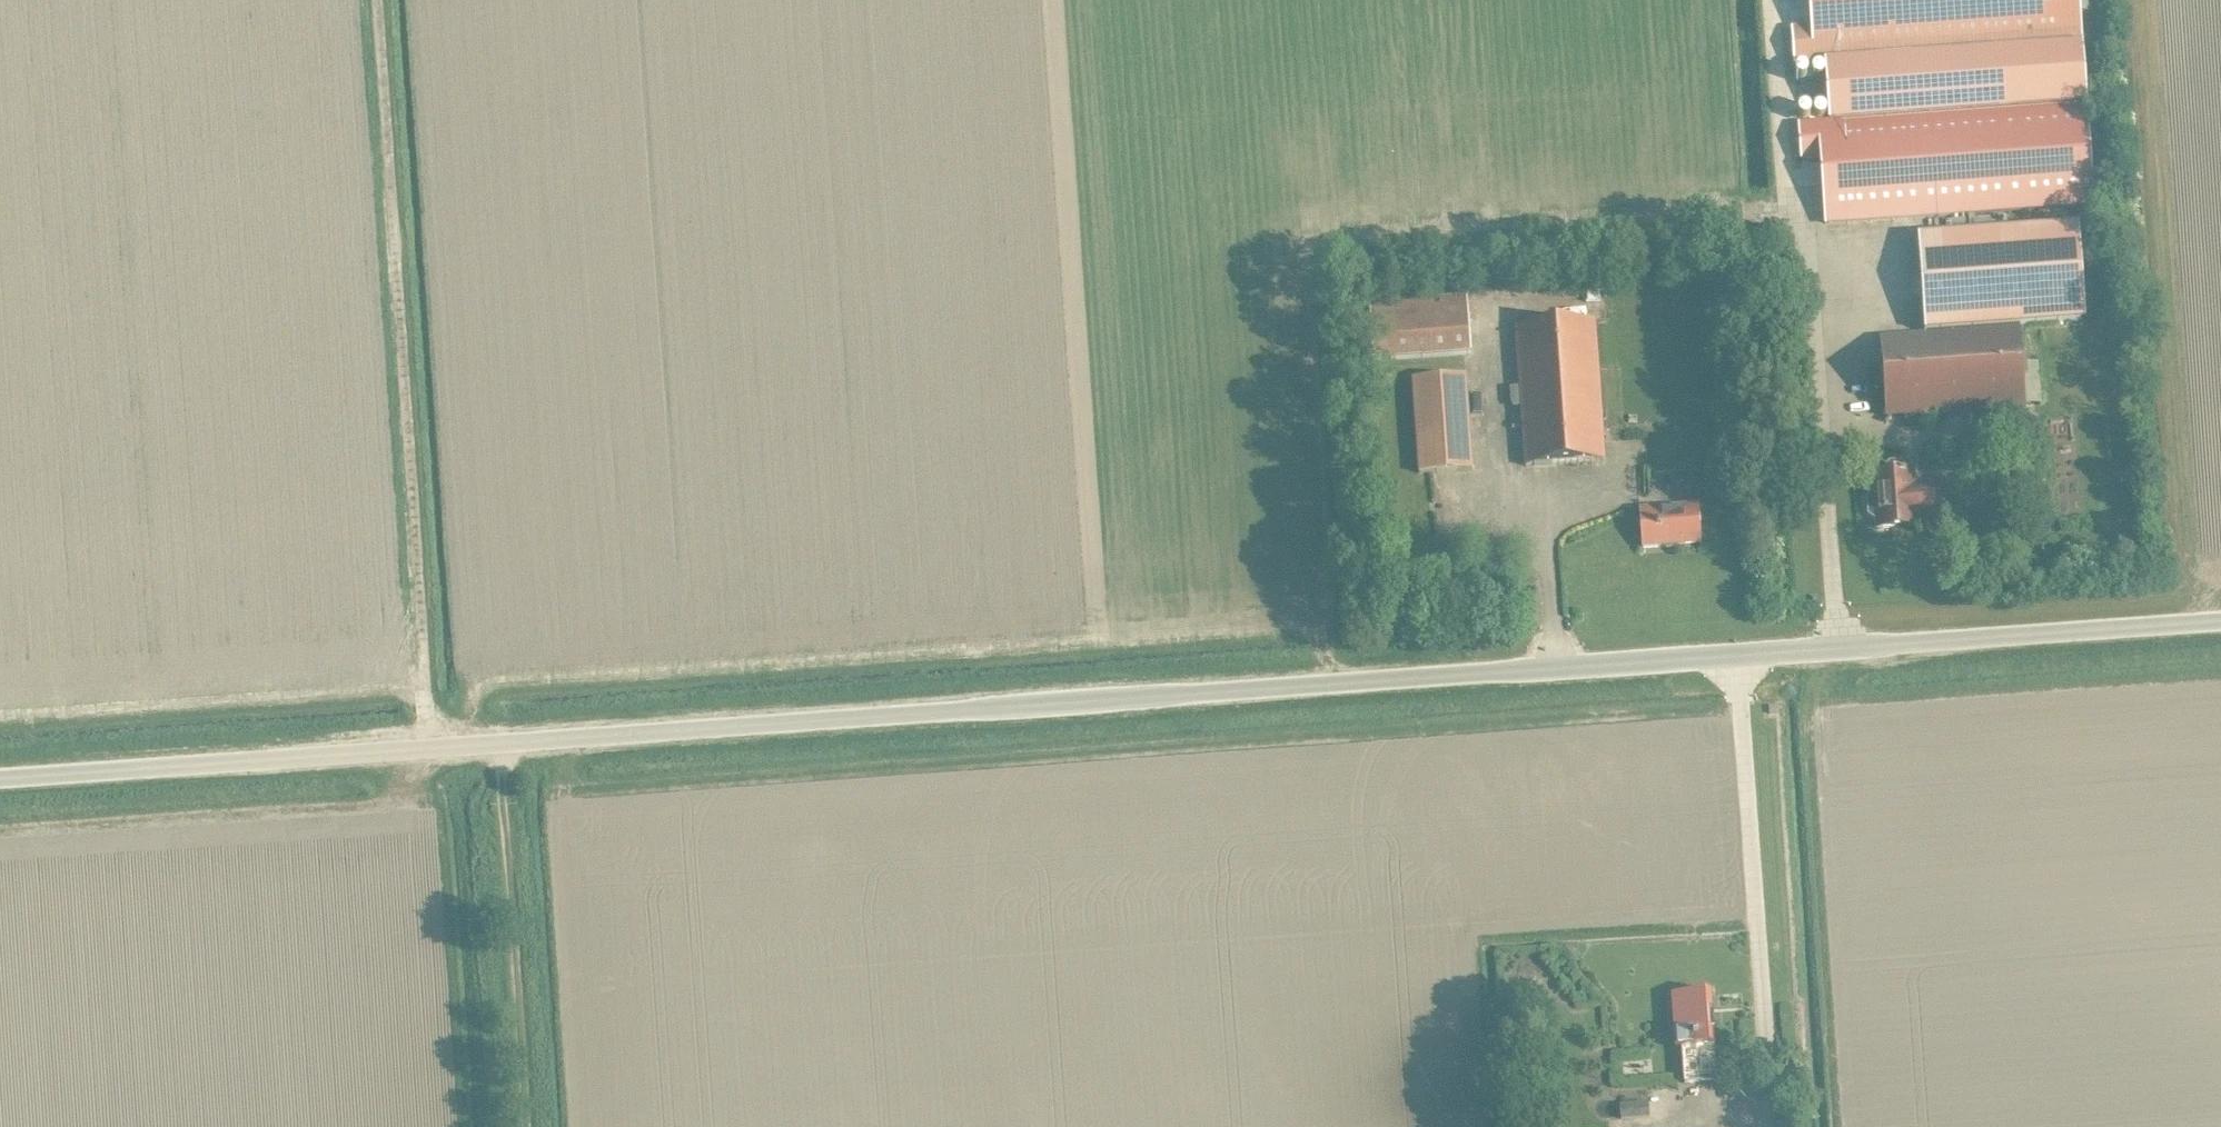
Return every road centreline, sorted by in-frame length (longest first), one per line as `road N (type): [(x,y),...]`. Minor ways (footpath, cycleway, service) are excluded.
road 1 (unclassified): [(0,789),(2220,614)]

